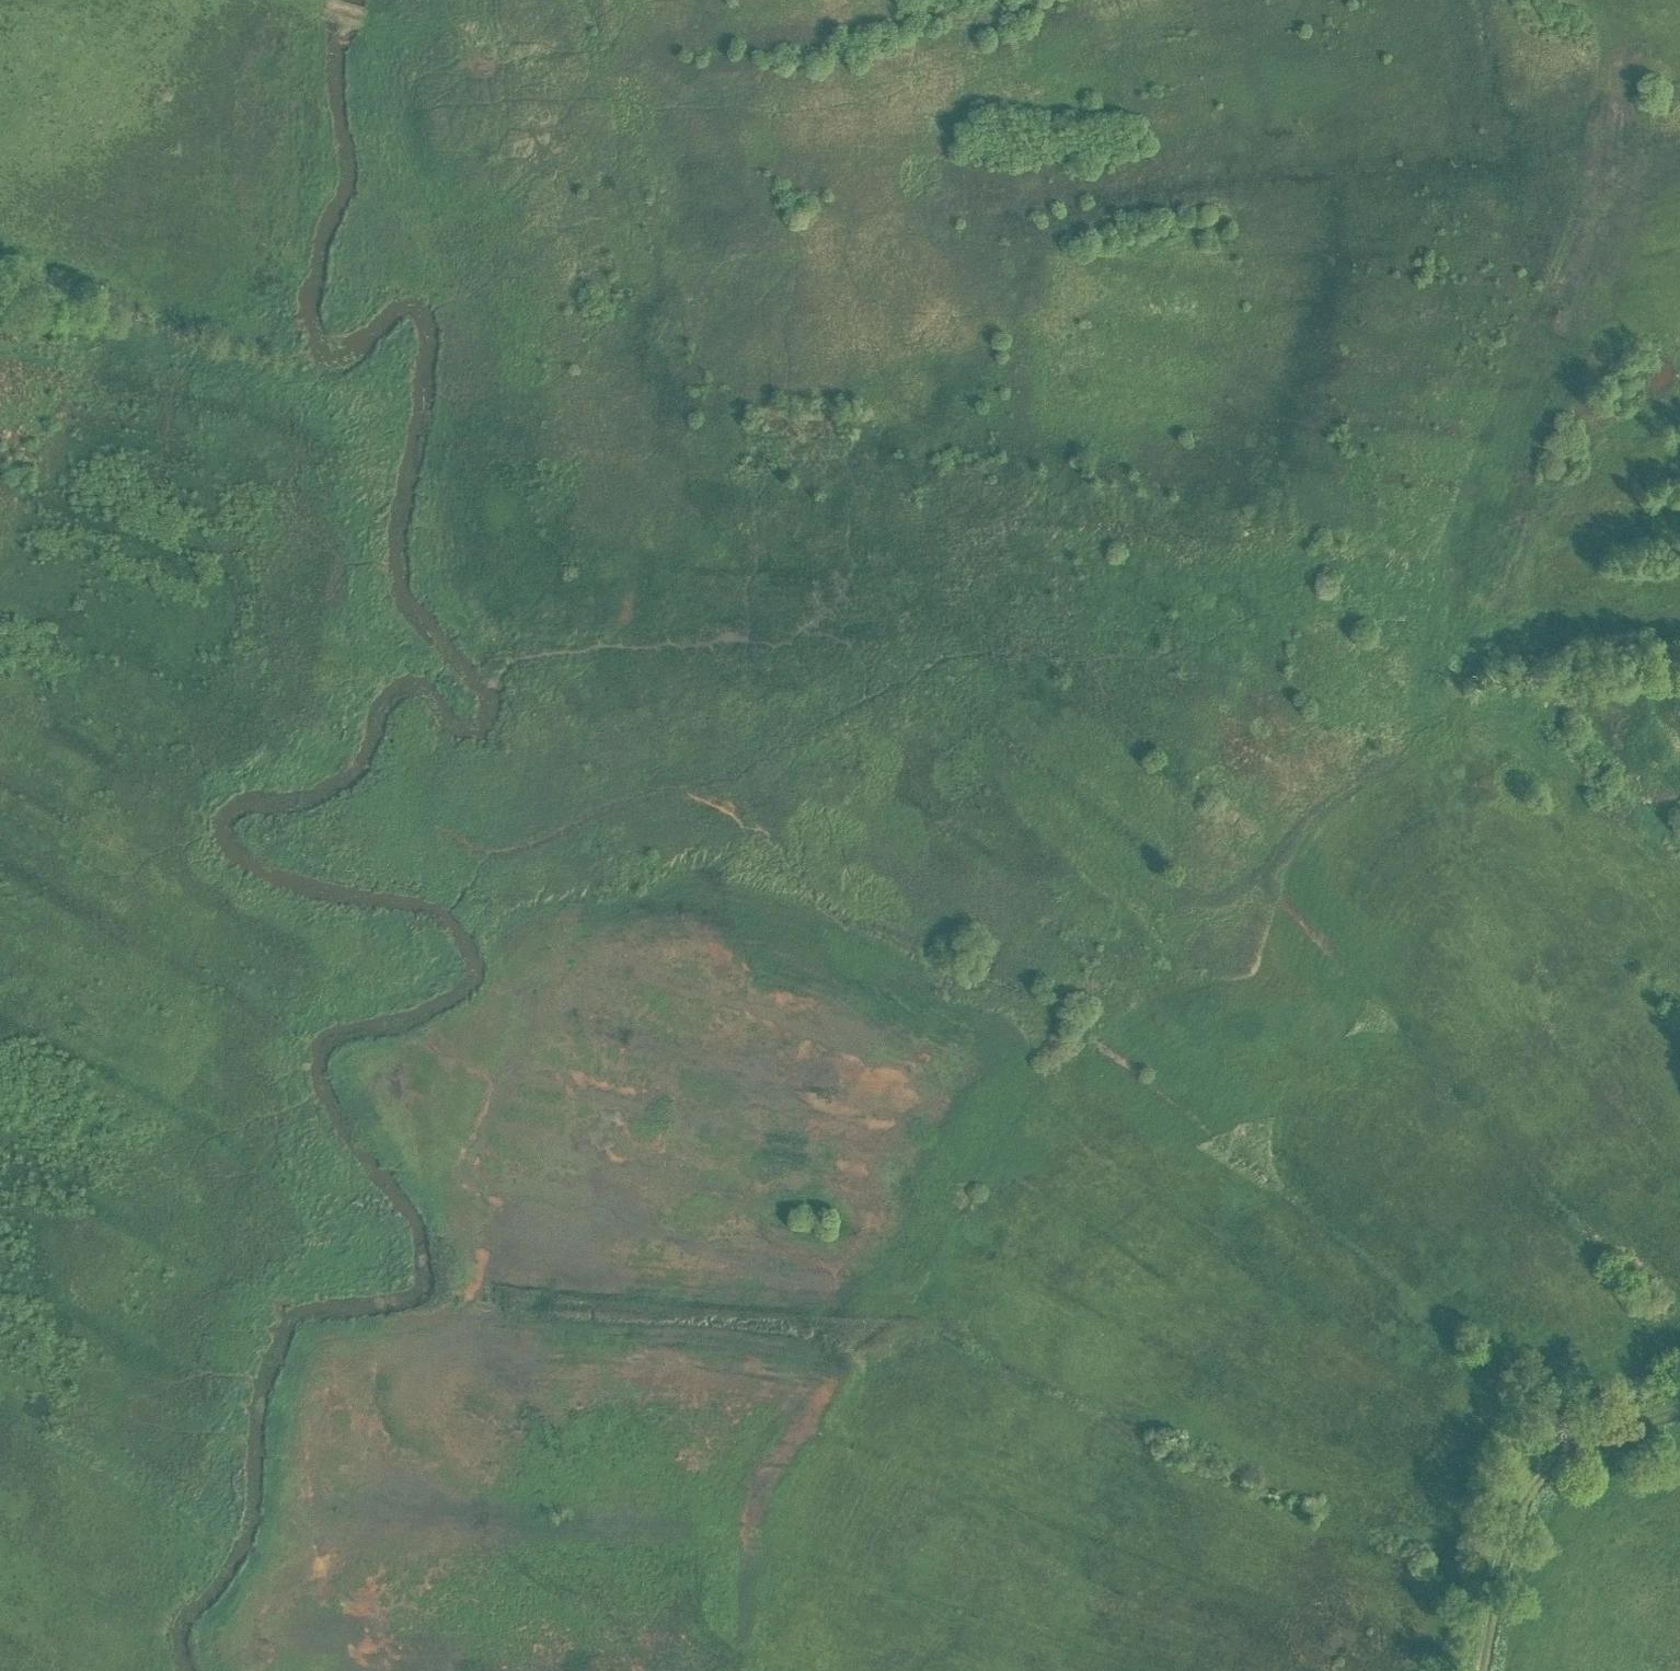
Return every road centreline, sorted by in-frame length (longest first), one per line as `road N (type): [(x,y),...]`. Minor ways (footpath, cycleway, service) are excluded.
road 1 (track): [(1679,1410),(1586,1441),(1534,1484),(1510,1546),(1484,1670)]

